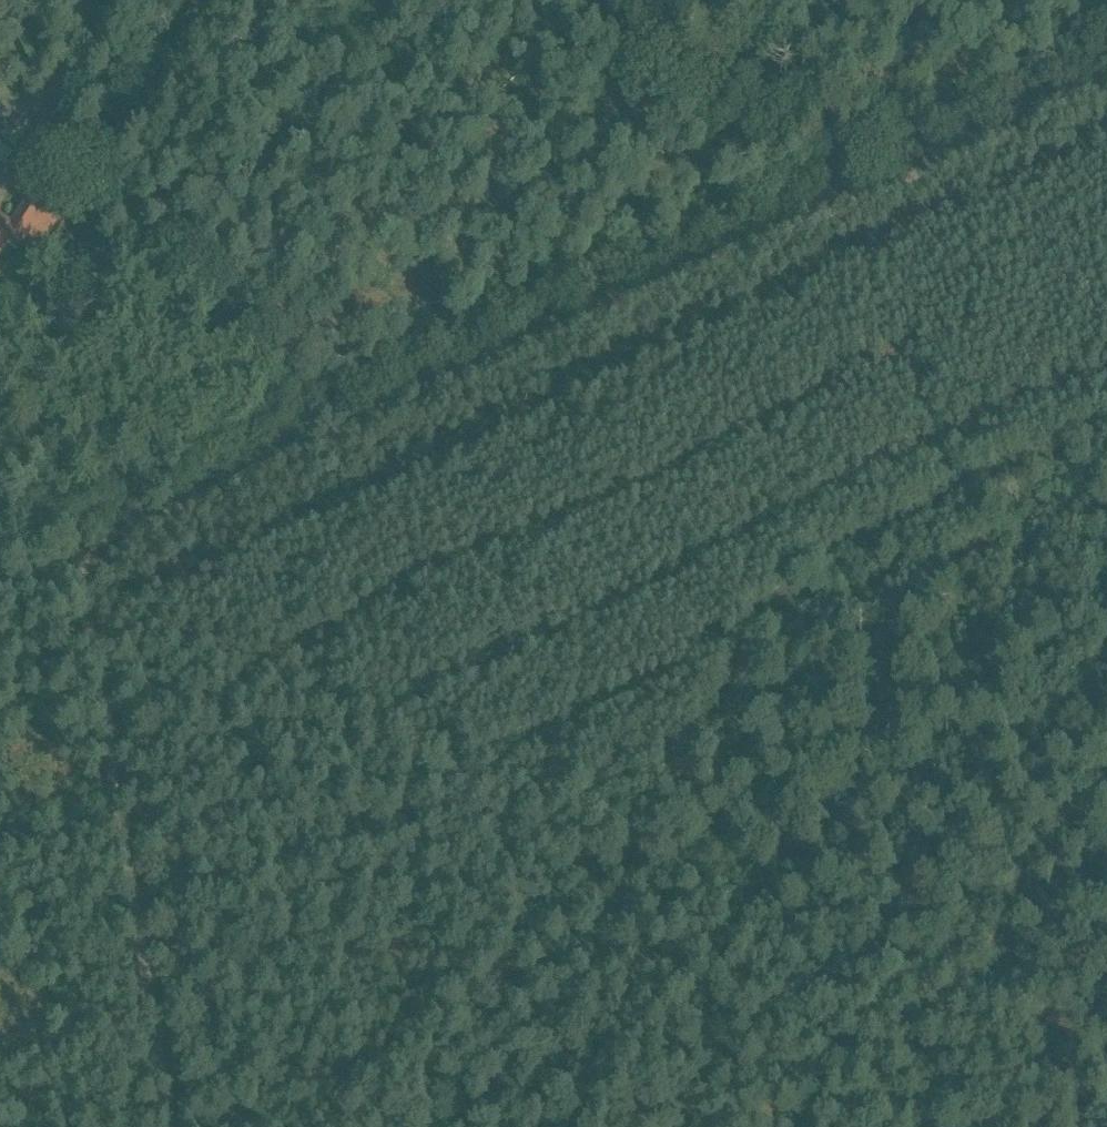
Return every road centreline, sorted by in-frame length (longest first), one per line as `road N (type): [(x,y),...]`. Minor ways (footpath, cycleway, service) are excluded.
road 1 (track): [(1106,72),(78,552),(171,1126)]
road 2 (unclassified): [(0,172),(24,180),(50,157),(52,133),(16,71)]

